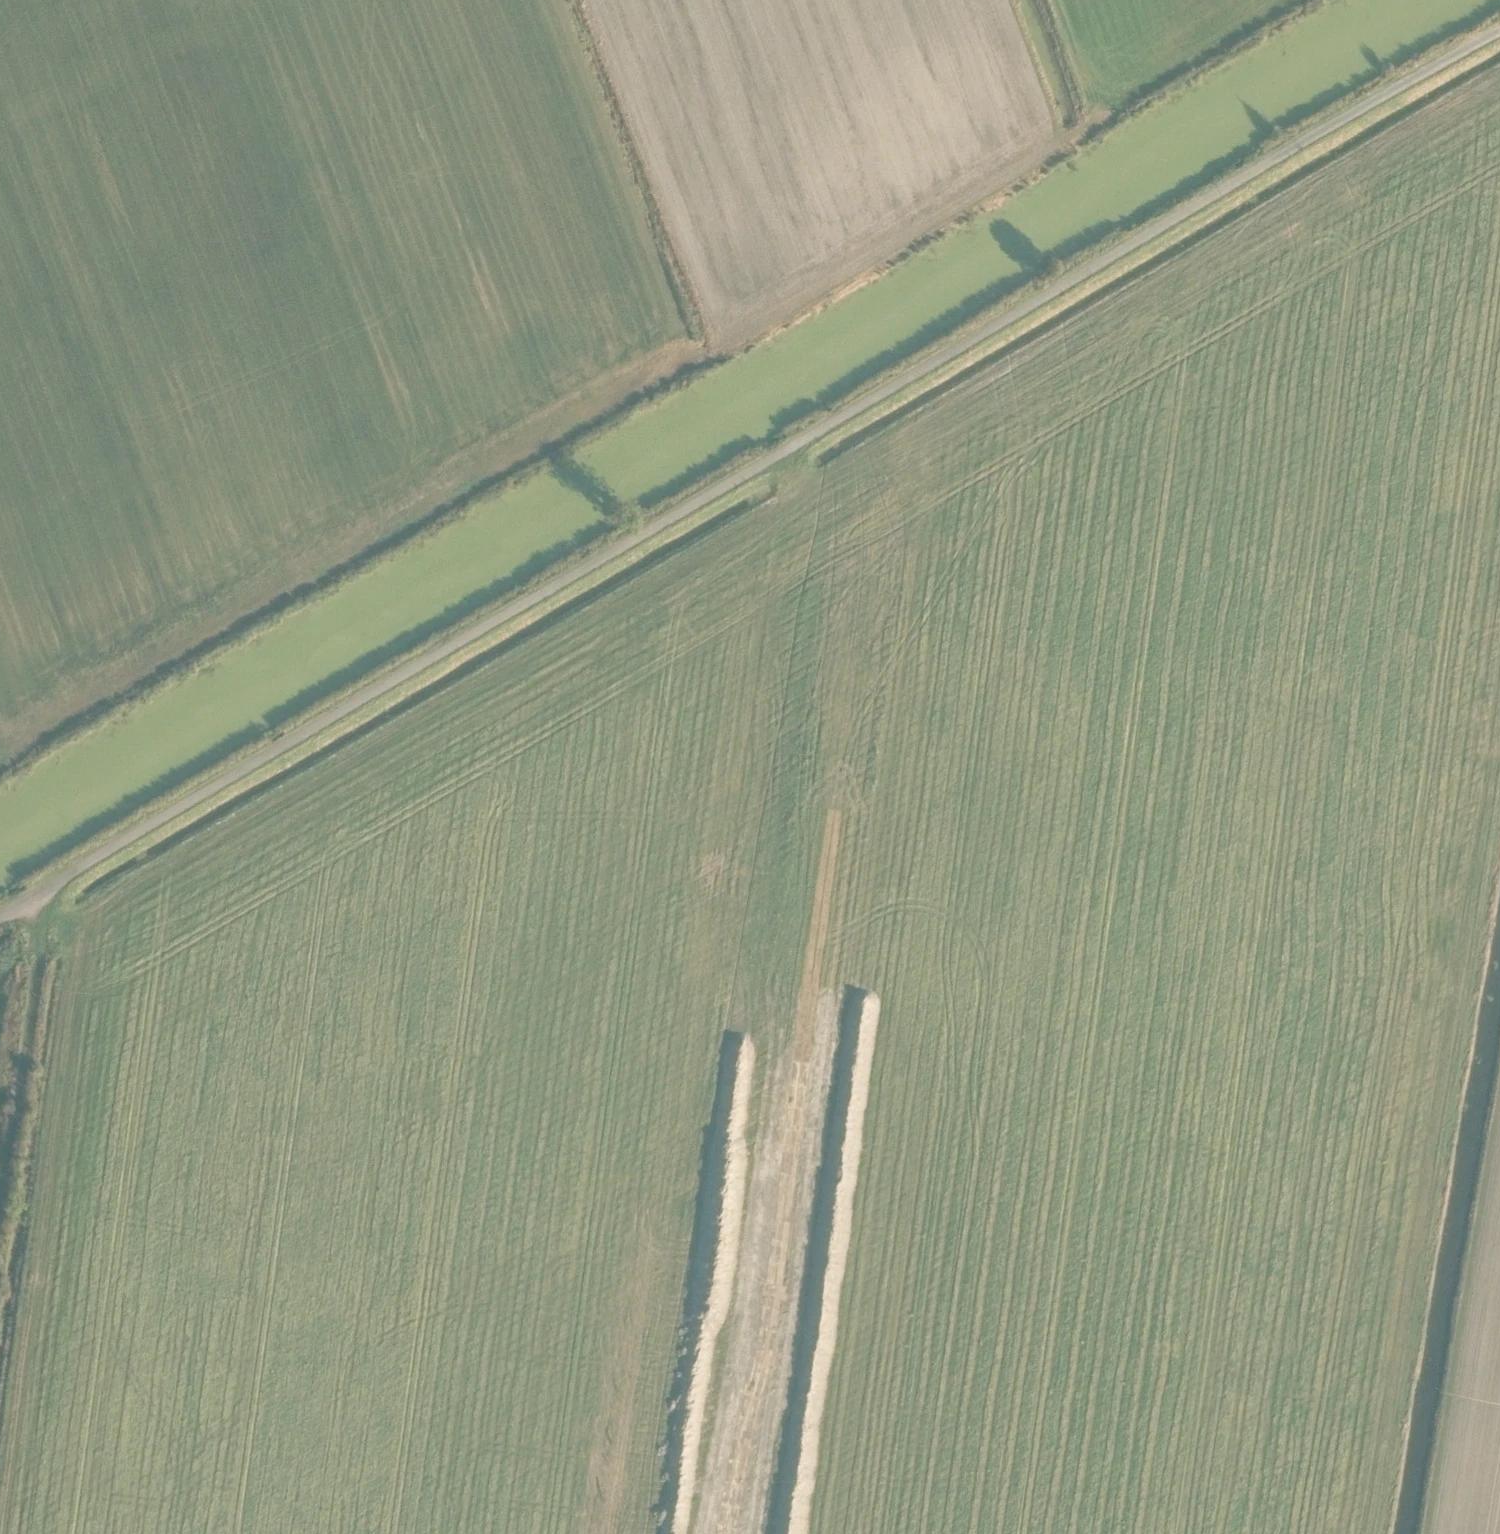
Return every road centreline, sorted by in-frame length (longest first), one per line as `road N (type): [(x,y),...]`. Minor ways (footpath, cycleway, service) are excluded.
road 1 (unclassified): [(1499,32),(0,914)]
road 2 (track): [(0,1274),(41,958),(26,899)]

